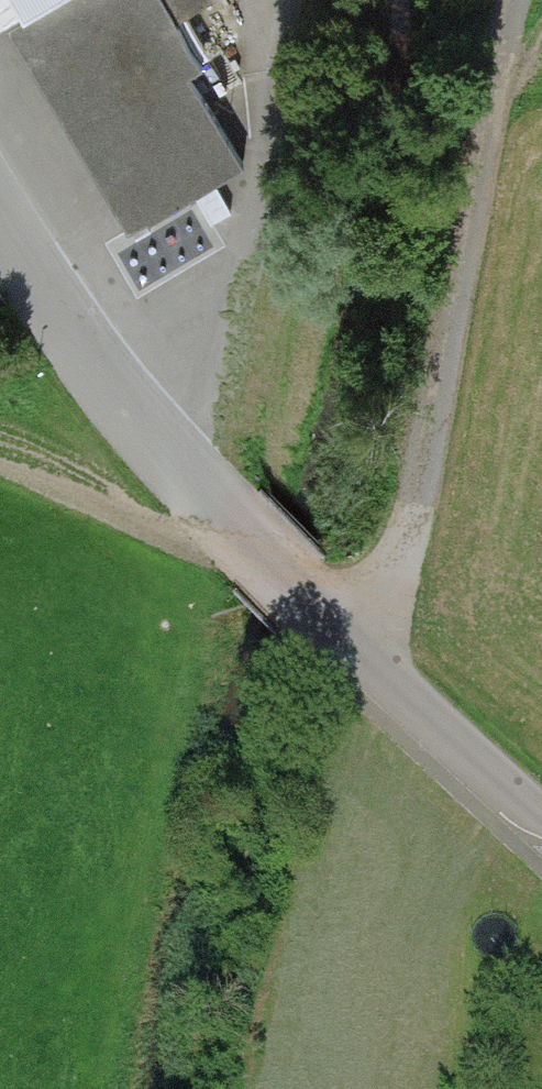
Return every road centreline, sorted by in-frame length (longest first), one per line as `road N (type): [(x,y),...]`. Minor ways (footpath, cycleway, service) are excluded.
road 1 (residential): [(541,817),(379,675),(243,537),(53,303),(0,208)]
road 2 (track): [(379,675),(522,0)]

